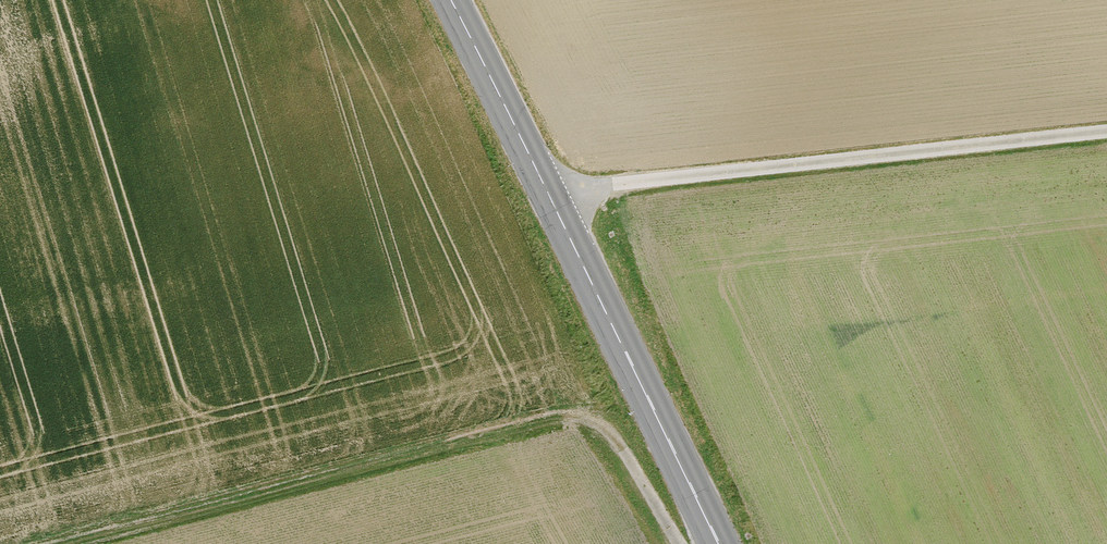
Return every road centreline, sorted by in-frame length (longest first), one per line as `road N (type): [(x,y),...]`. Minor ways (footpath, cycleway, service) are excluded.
road 1 (track): [(680,543),(613,437),(589,417),(525,422),(50,543)]
road 2 (unclassified): [(1106,131),(633,182),(554,203)]
road 3 (secondary): [(719,543),(554,203)]
road 4 (secondary): [(554,203),(449,0)]

